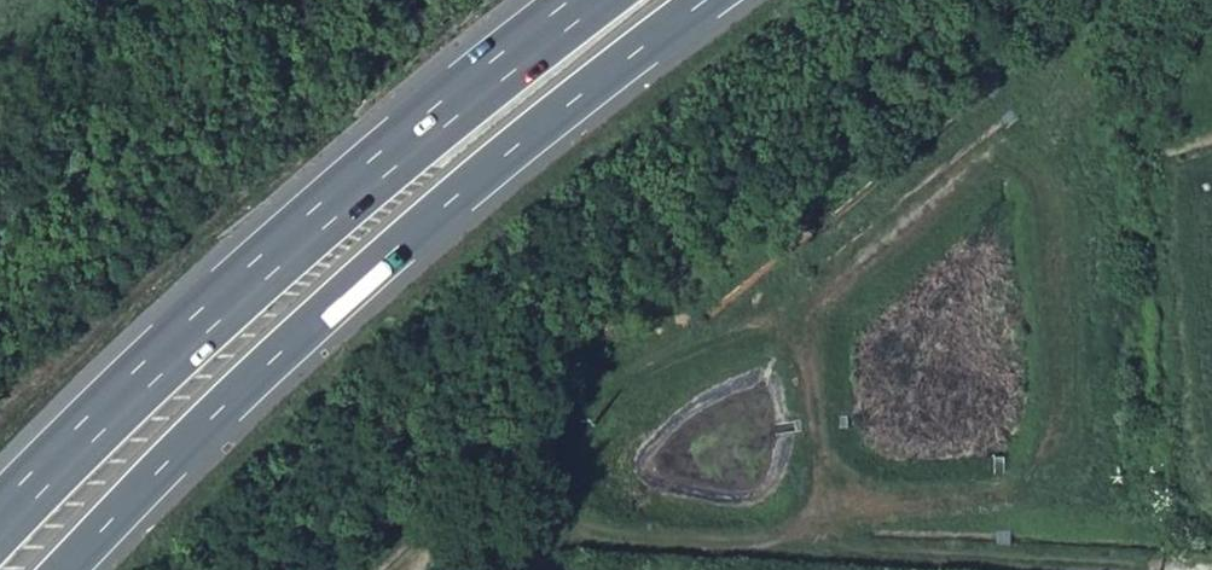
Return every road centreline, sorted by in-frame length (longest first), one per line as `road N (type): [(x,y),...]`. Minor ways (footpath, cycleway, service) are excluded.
road 1 (track): [(1156,569),(810,542),(596,535),(561,524),(557,477),(584,427),(635,381),(706,348),(757,339),(789,354),(809,390),(832,484)]
road 2 (motorway): [(68,569),(205,410),(694,0)]
road 3 (motorway): [(592,0),(248,281),(0,522)]
road 4 (track): [(832,484),(830,544),(862,517),(1007,495),(1036,472),(1056,390),(1048,282)]
road 5 (track): [(1211,453),(1186,300),(1183,146),(1211,67)]

